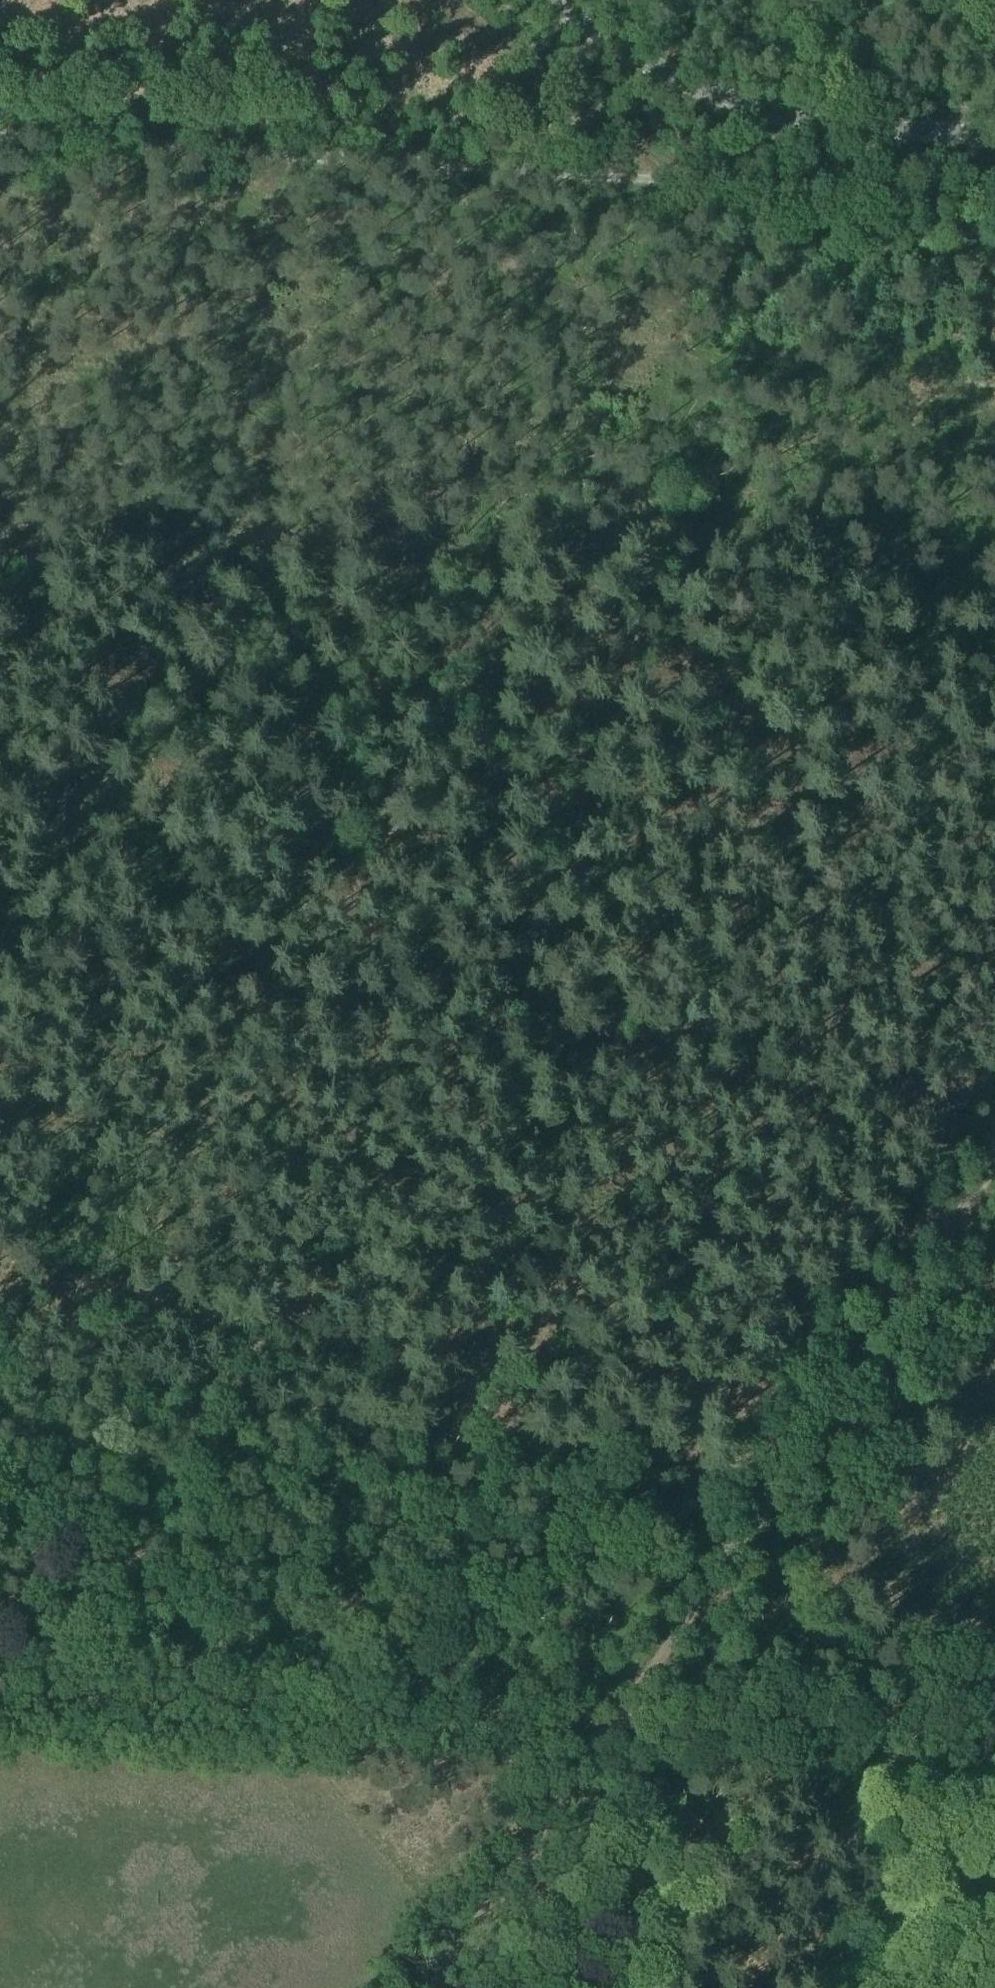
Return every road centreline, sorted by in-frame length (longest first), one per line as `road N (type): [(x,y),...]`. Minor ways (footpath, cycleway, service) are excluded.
road 1 (track): [(994,1735),(0,1700)]
road 2 (tertiary): [(994,138),(794,127),(668,79),(596,40),(544,0)]
road 3 (track): [(627,1727),(450,1987)]
road 4 (track): [(877,0),(847,130)]

